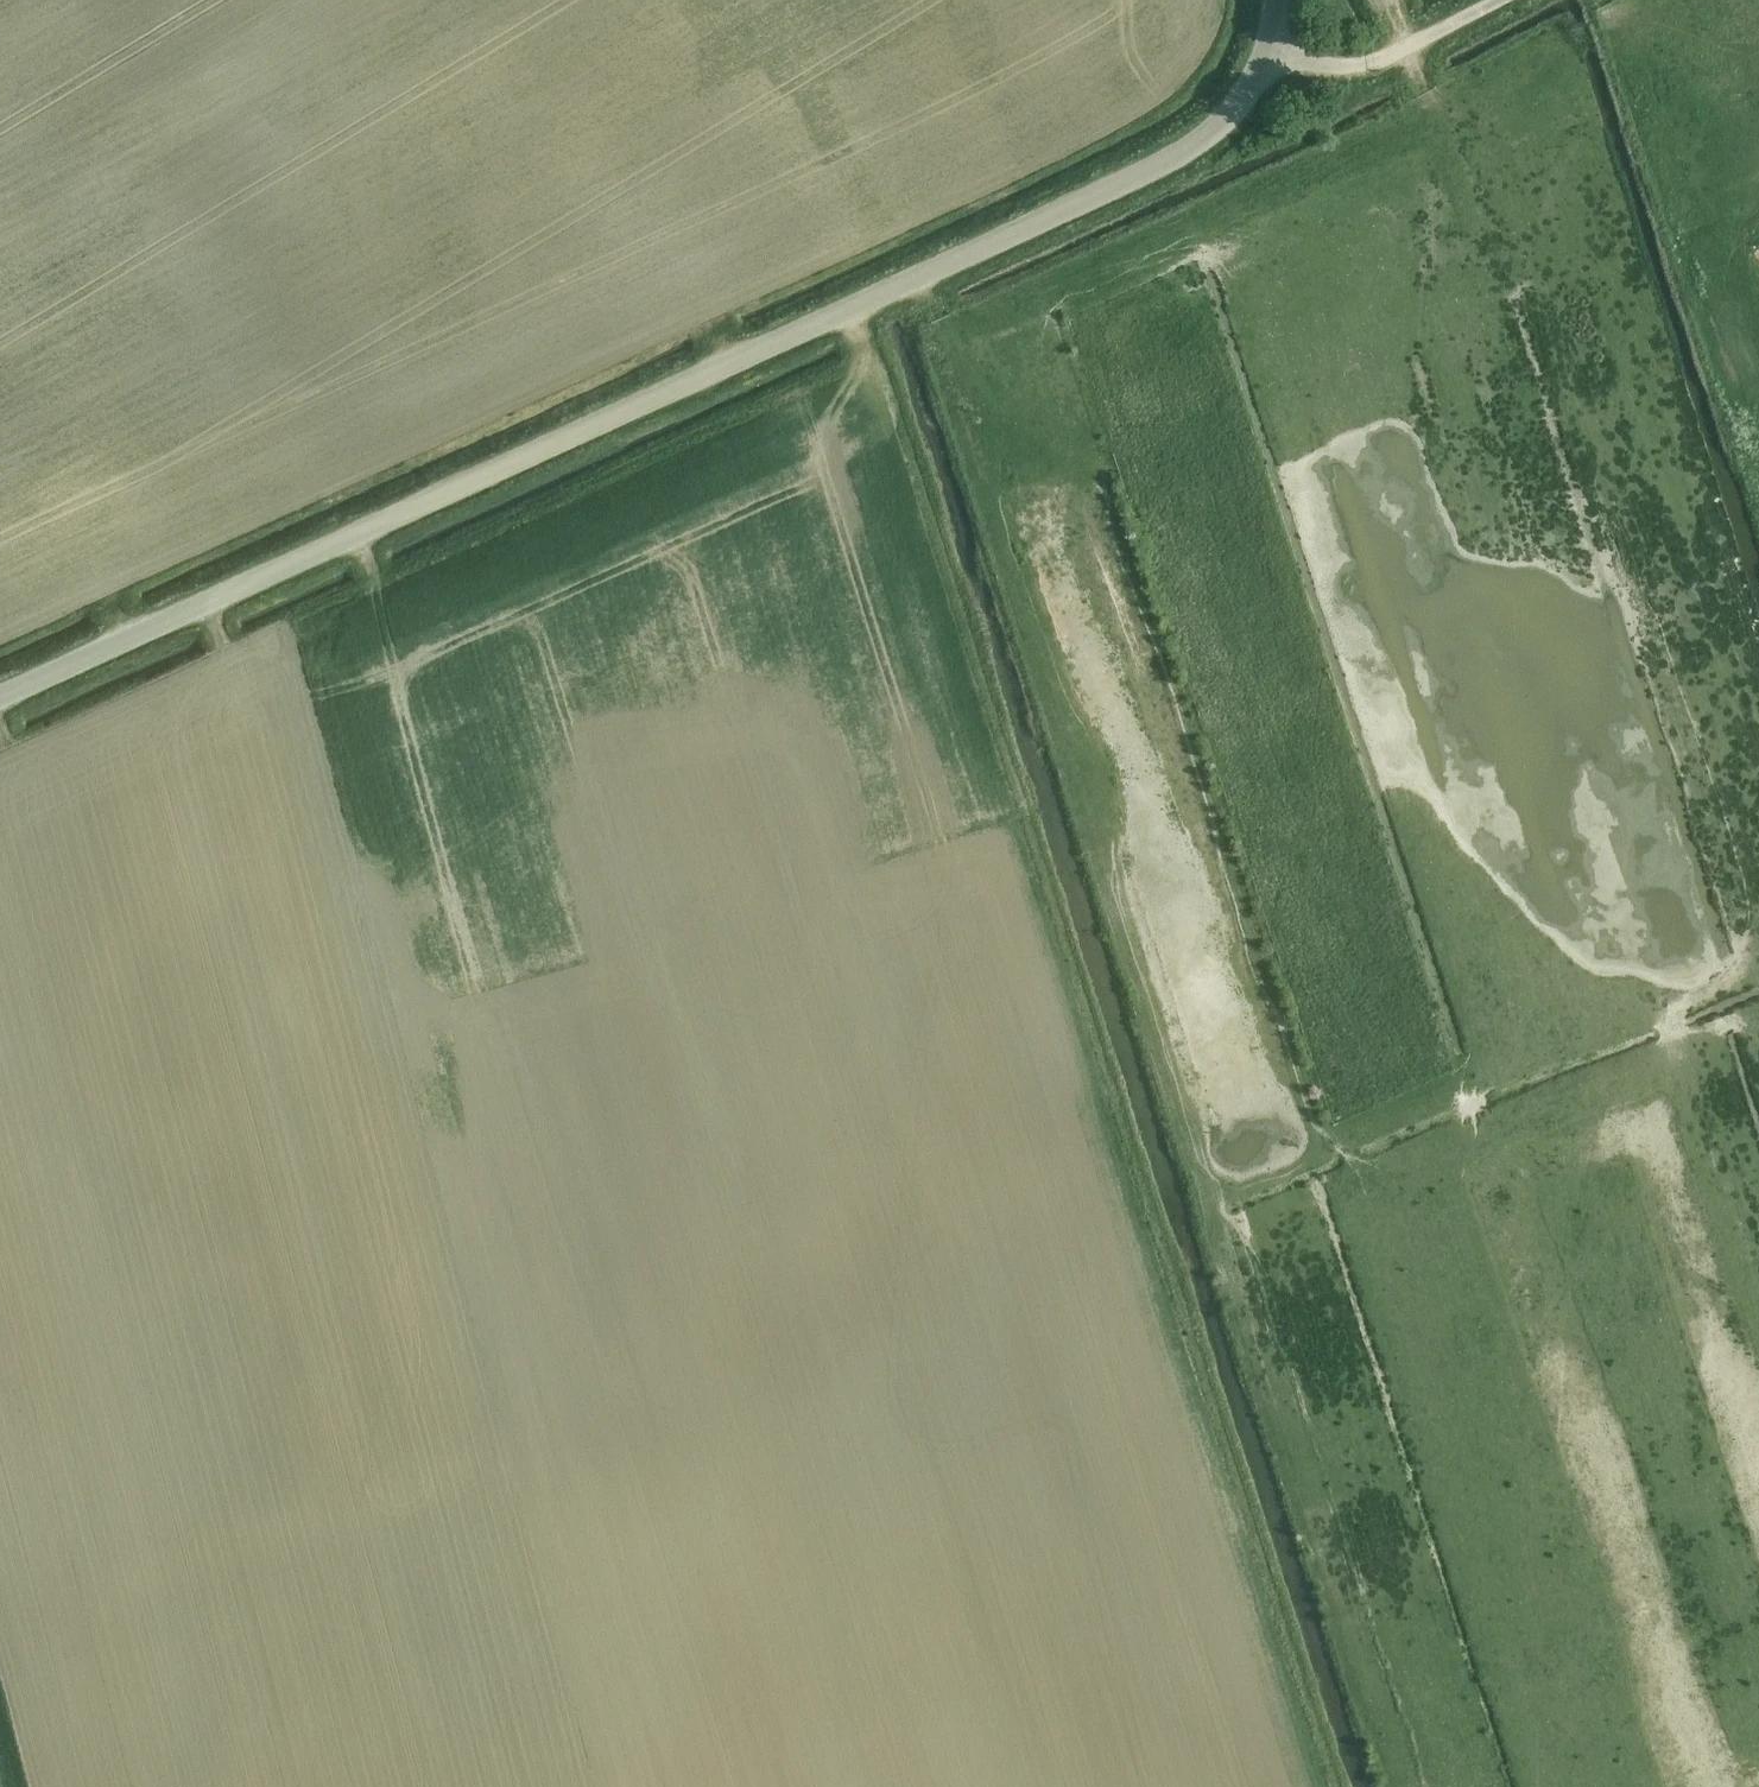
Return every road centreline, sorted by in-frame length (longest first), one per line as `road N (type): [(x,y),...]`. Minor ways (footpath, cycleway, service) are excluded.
road 1 (unclassified): [(0,704),(1170,172),(1238,118),(1278,59)]
road 2 (unclassified): [(1278,59),(1361,70),(1535,0)]

